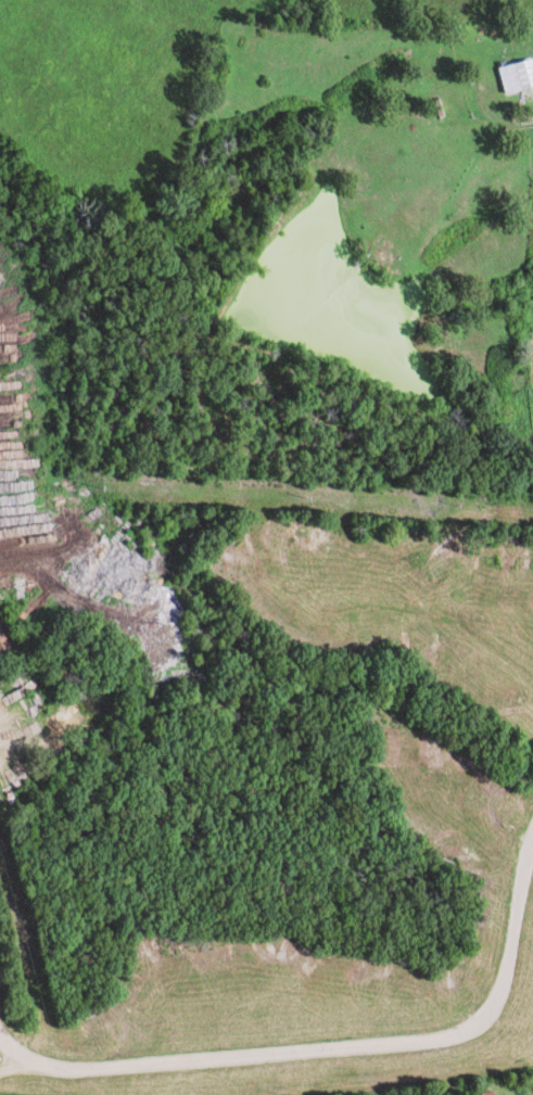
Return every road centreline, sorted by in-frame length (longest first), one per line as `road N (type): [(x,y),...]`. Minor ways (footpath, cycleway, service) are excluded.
road 1 (residential): [(0,1079),(464,1032),(498,1011),(532,847)]

